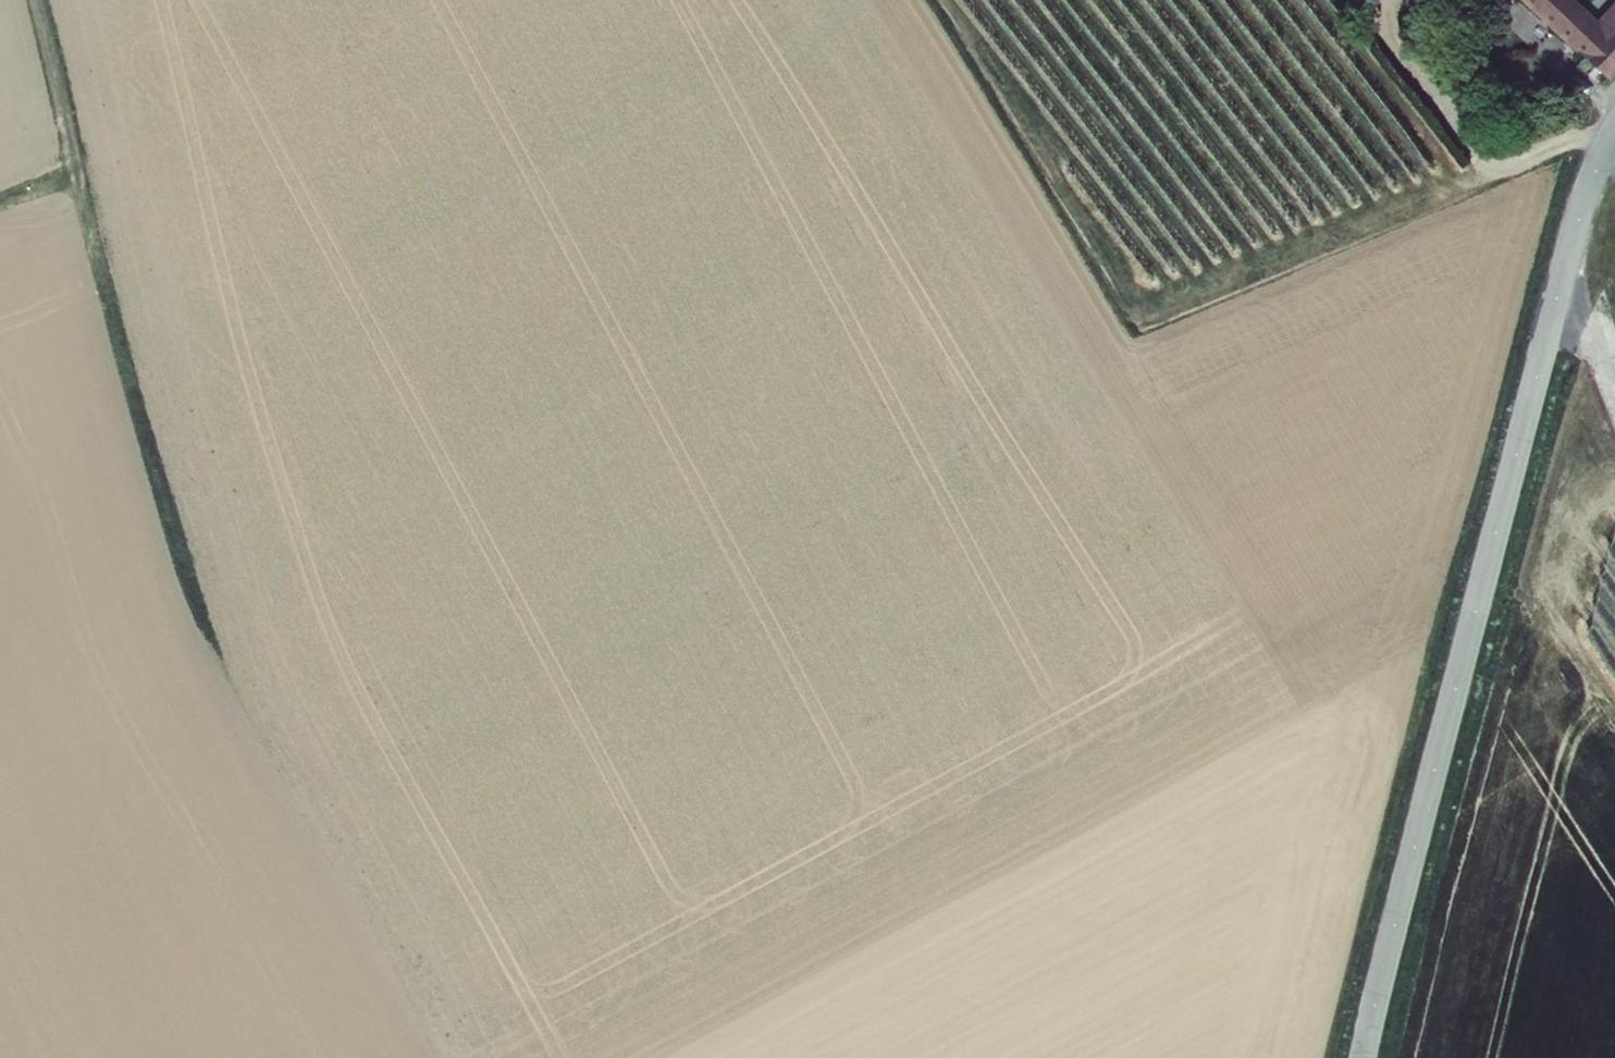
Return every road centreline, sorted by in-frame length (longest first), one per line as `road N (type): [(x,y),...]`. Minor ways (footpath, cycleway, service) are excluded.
road 1 (tertiary): [(1614,126),(1573,242),(1363,1057)]
road 2 (track): [(37,0),(74,161)]

